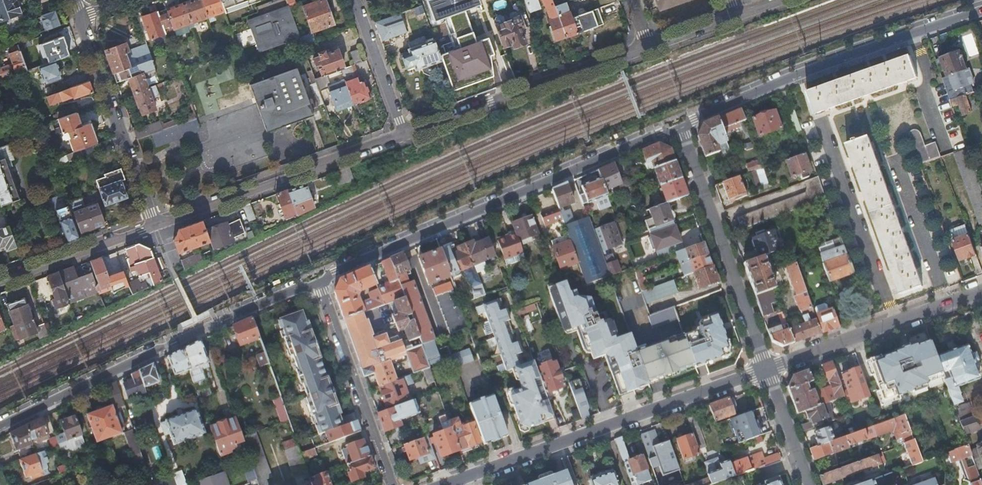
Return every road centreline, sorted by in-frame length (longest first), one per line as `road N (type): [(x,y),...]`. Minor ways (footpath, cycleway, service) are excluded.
road 1 (residential): [(678,126),(317,281)]
road 2 (residential): [(445,484),(767,369)]
road 3 (residential): [(981,11),(782,80),(678,126)]
road 4 (residential): [(155,225),(405,132)]
road 5 (residential): [(678,126),(767,369)]
road 6 (residential): [(405,132),(647,46)]
road 7 (residential): [(767,369),(981,291)]
road 8 (residential): [(155,225),(80,17)]
road 9 (residential): [(317,281),(392,484)]
road 10 (residential): [(185,342),(0,429)]
road 11 (residential): [(0,280),(155,225)]
road 12 (residential): [(317,281),(185,342)]
road 13 (residential): [(405,132),(355,0)]
road 14 (residential): [(767,369),(808,484)]

